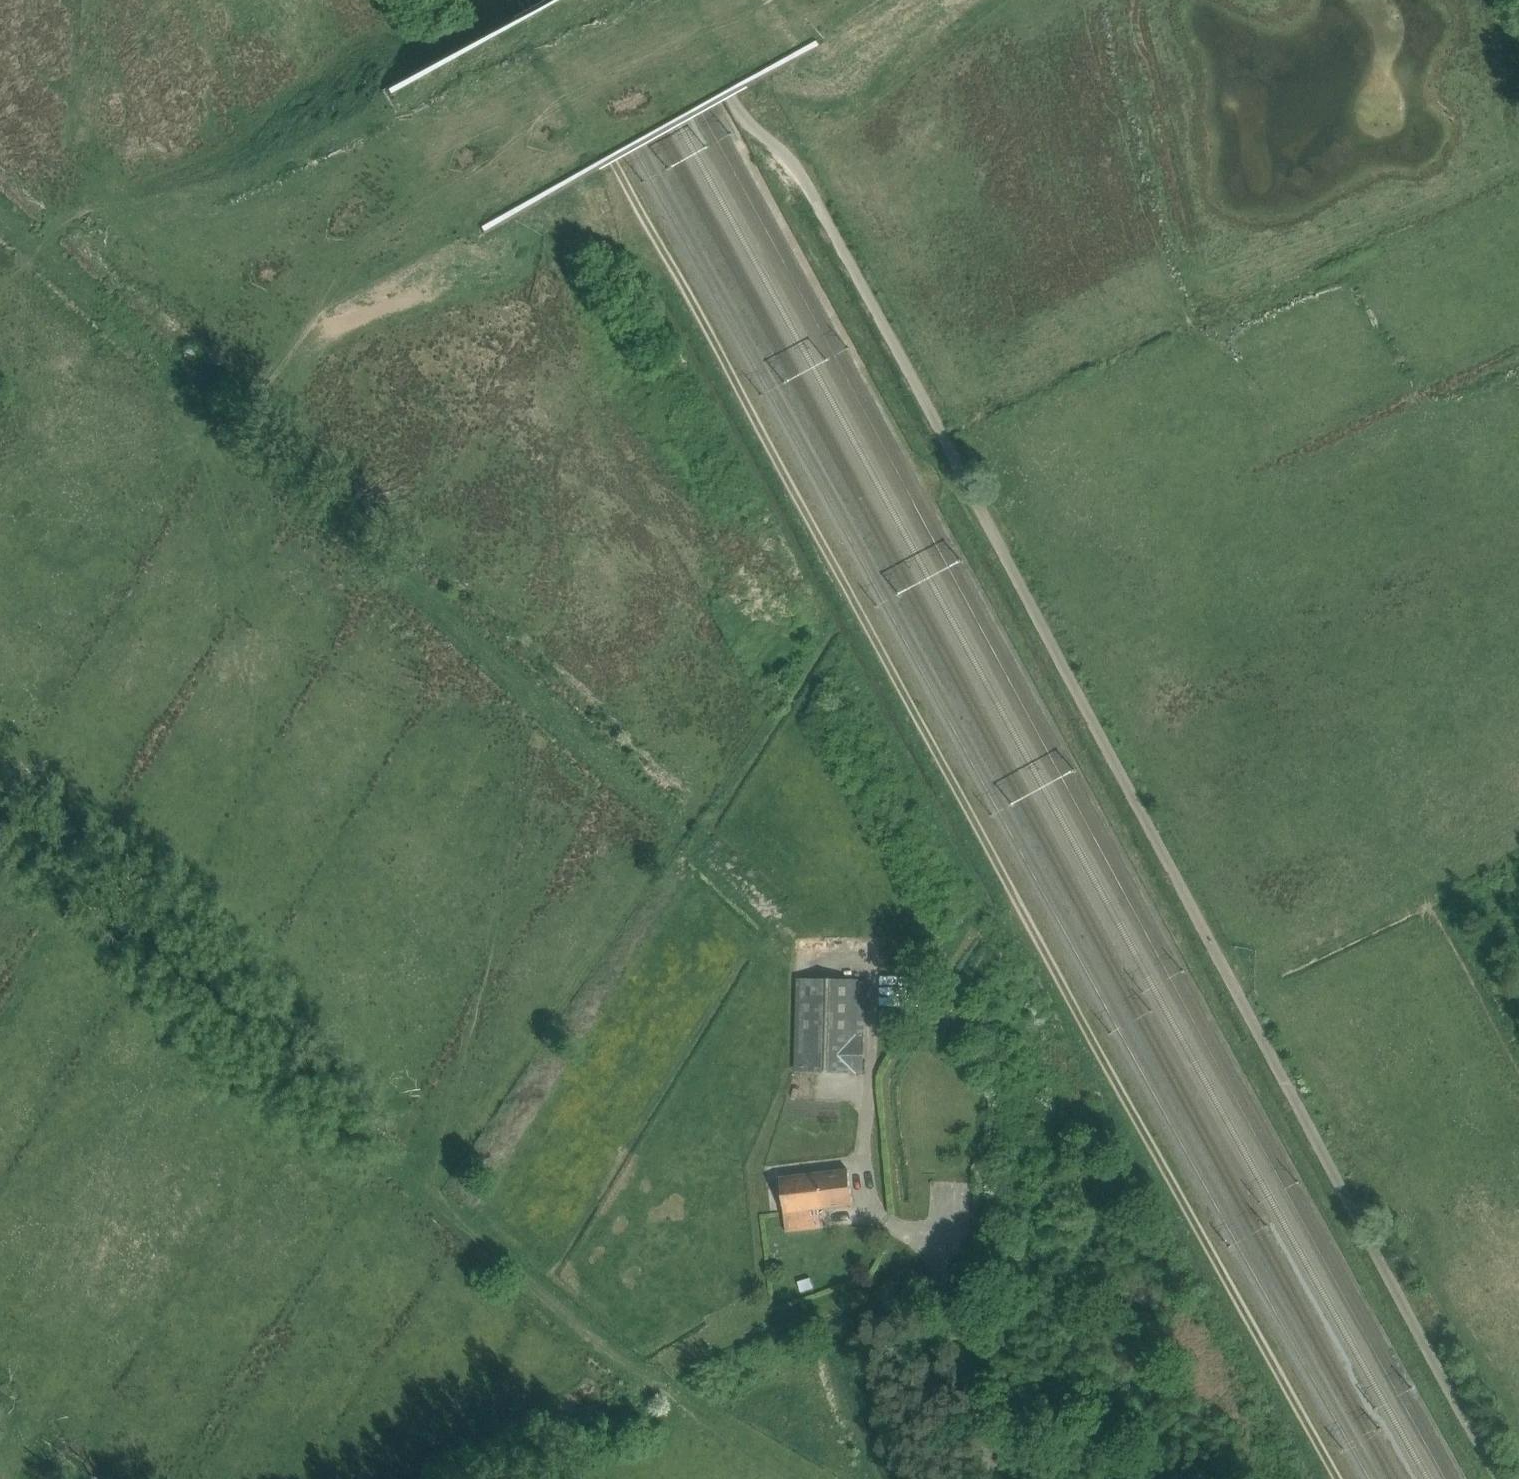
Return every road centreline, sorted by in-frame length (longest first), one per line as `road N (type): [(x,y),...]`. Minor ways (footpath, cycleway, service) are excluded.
road 1 (unclassified): [(1500,1478),(809,185),(740,112),(677,0)]
road 2 (track): [(900,1229),(885,1271),(866,1285),(796,1310),(651,1389),(0,811)]
road 3 (unclassified): [(996,1478),(935,1263),(900,1229)]
road 4 (track): [(651,1389),(488,1478)]

